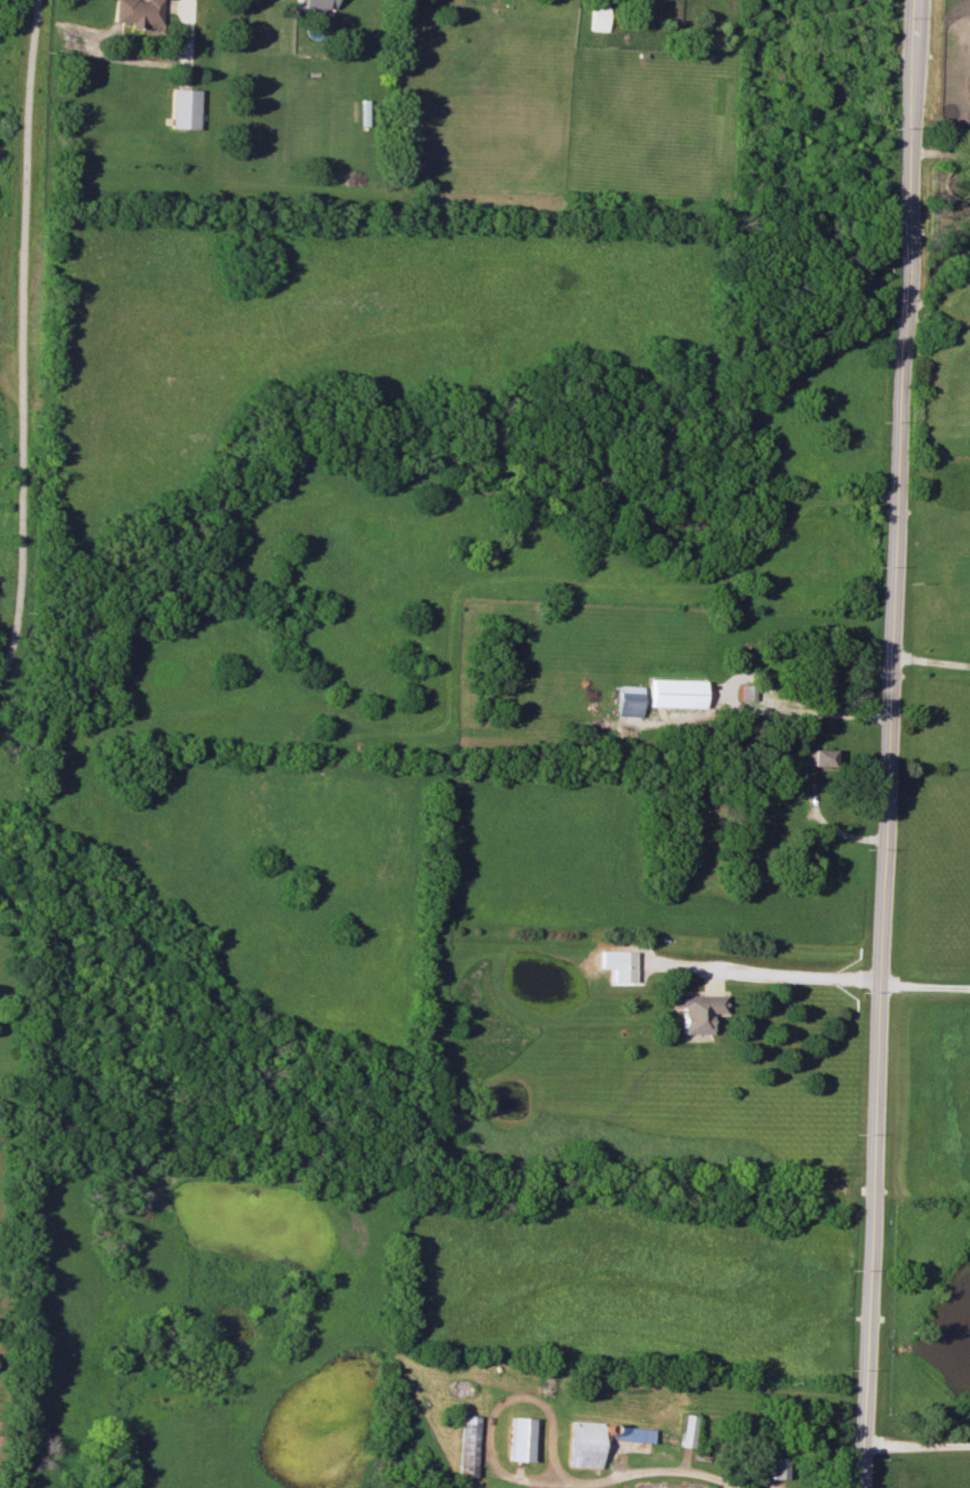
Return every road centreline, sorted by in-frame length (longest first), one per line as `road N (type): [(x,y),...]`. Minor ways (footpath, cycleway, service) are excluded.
road 1 (tertiary): [(861,1487),(917,0)]
road 2 (residential): [(37,0),(25,179),(19,553),(0,665)]

